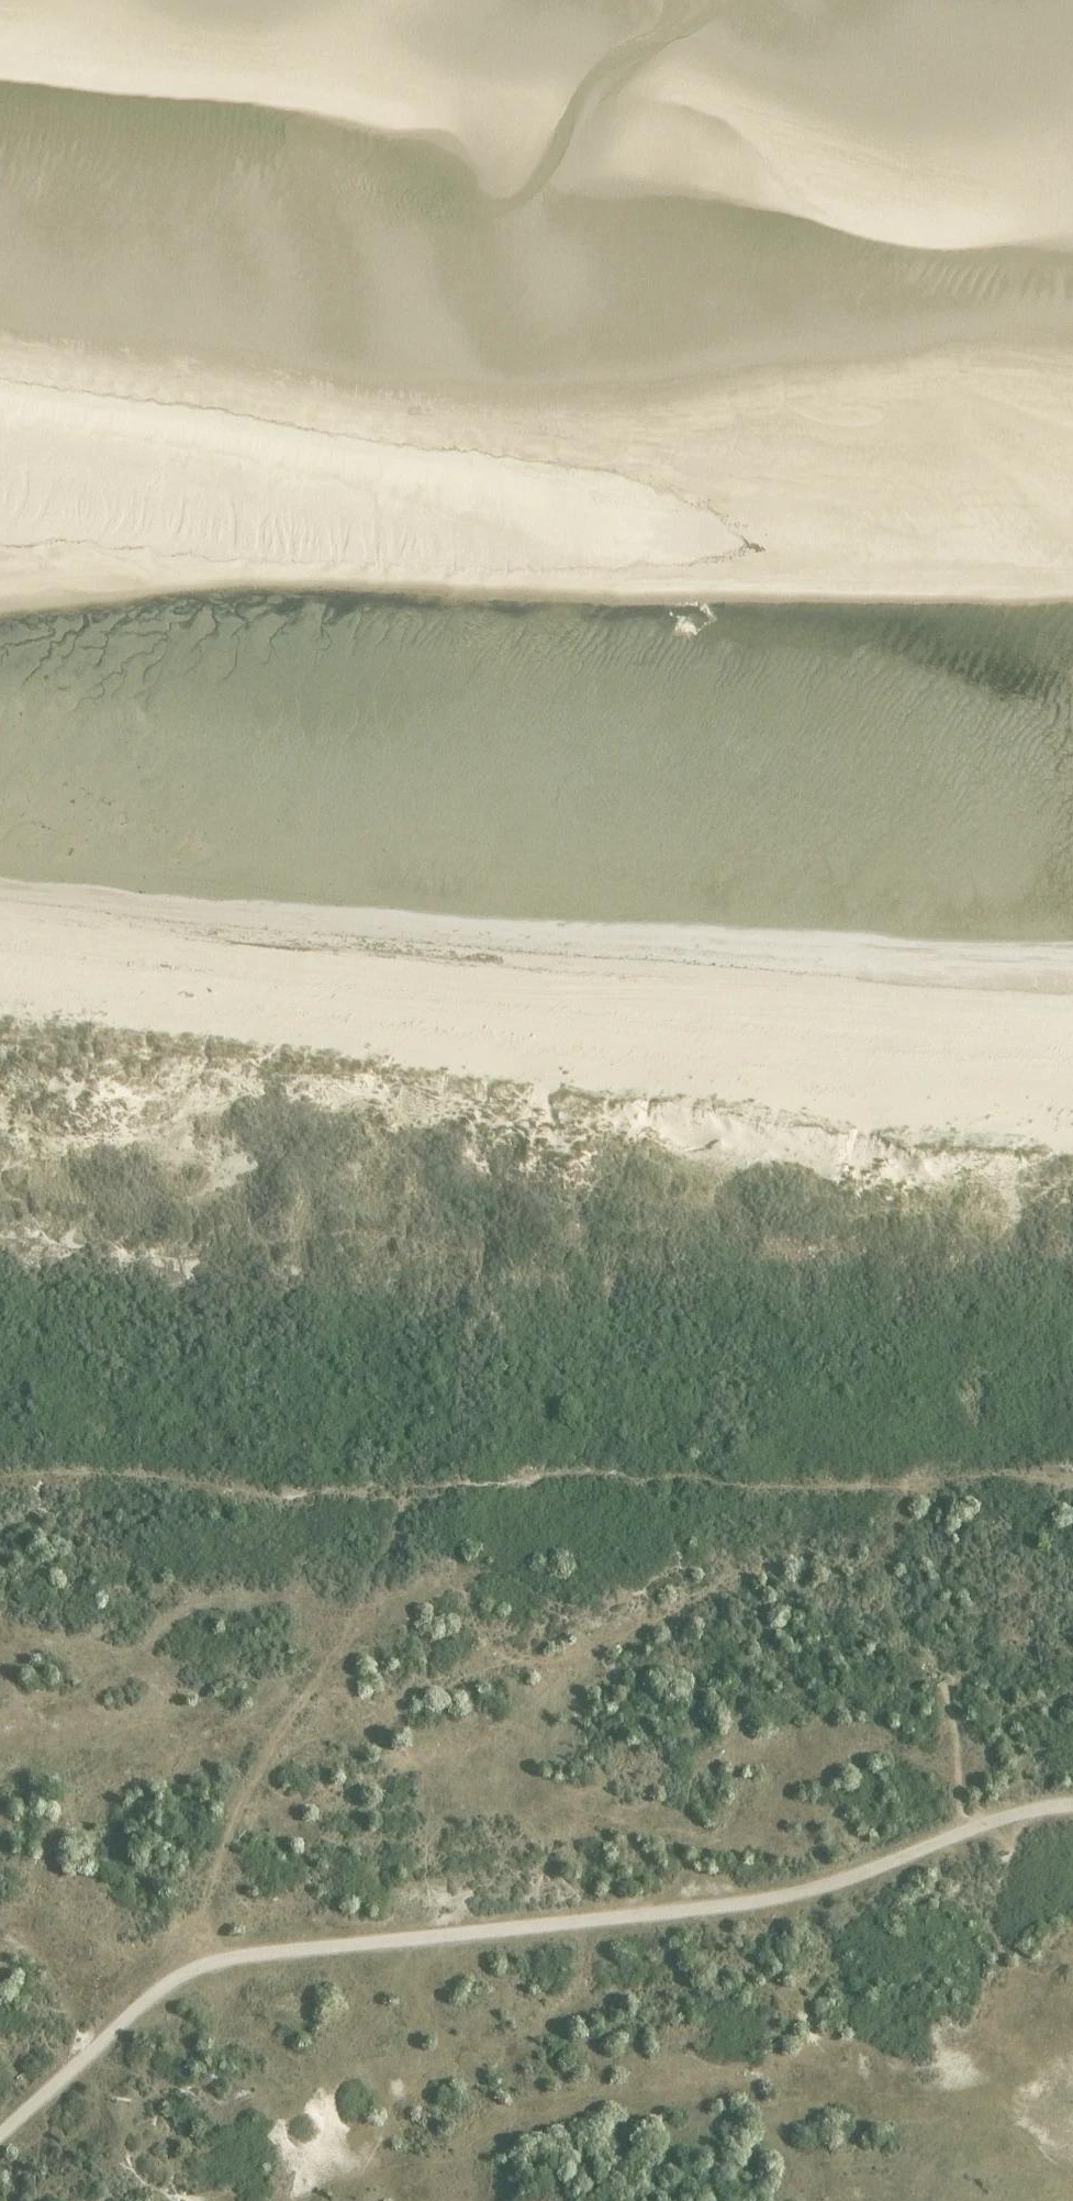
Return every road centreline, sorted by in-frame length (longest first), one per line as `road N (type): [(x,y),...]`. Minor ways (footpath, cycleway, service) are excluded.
road 1 (track): [(0,2133),(169,1975),(229,1955),(731,1909),(856,1875),(1054,1804),(1072,1805)]

